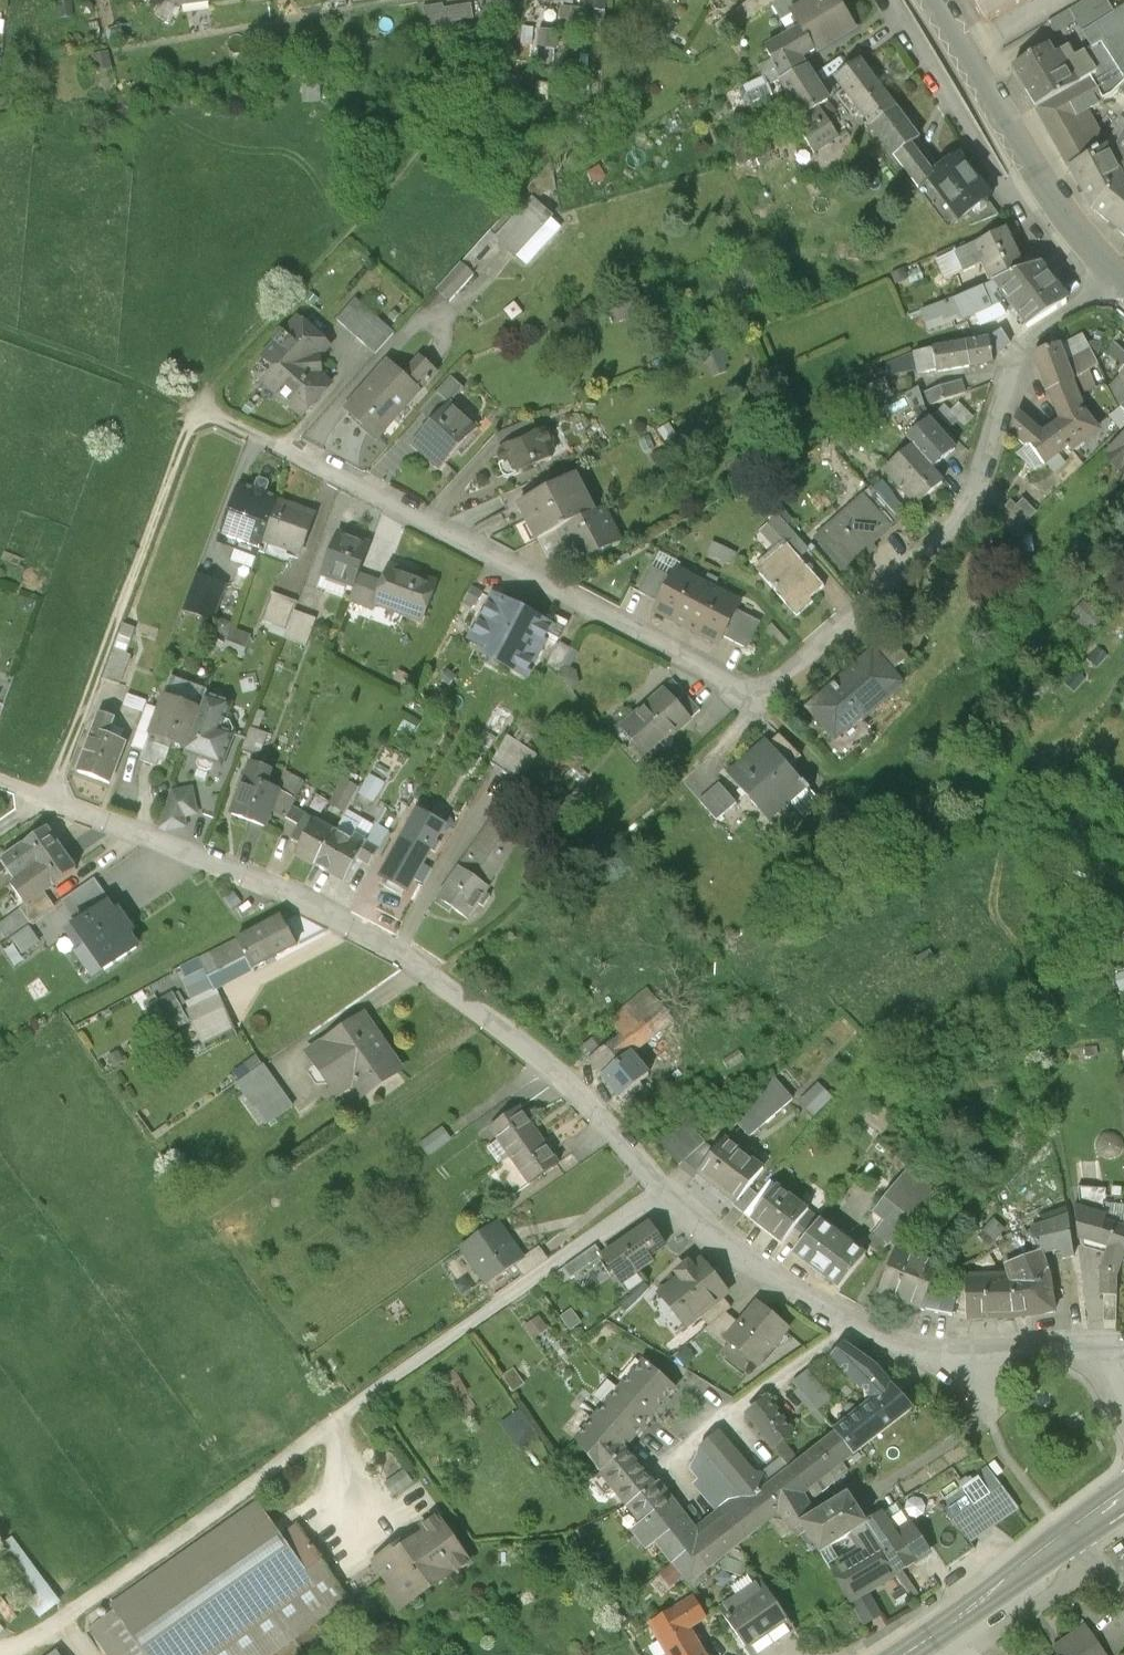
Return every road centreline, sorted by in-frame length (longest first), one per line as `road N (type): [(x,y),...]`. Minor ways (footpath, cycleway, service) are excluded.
road 1 (residential): [(0,785),(282,891),(422,968),(557,1071),(663,1194),(727,1250),(818,1307),(891,1342),(962,1363),(1107,1358)]
road 2 (residential): [(202,412),(756,700),(965,516),(1013,369),(1076,313),(1105,295),(1123,295)]
road 3 (track): [(0,336),(202,412),(43,801)]
road 4 (track): [(333,1426),(6,1654)]
road 5 (tertiary): [(932,0),(1069,224),(1123,280)]
road 6 (secondary): [(1080,1523),(902,1654)]

